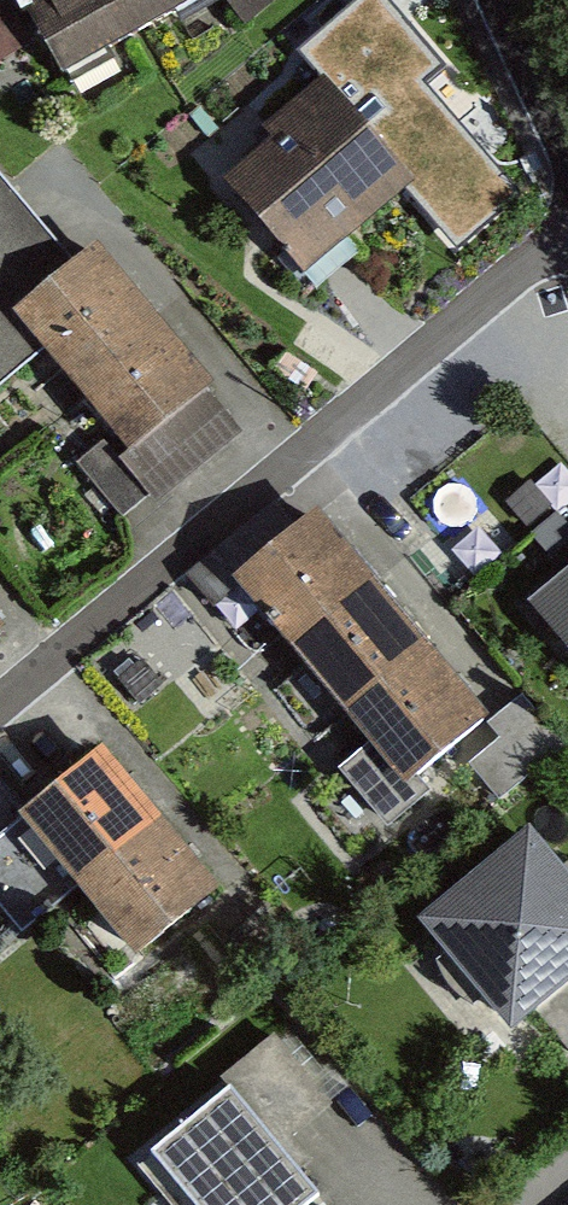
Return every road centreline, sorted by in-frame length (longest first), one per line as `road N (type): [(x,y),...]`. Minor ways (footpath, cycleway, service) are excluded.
road 1 (residential): [(567,142),(505,0)]

